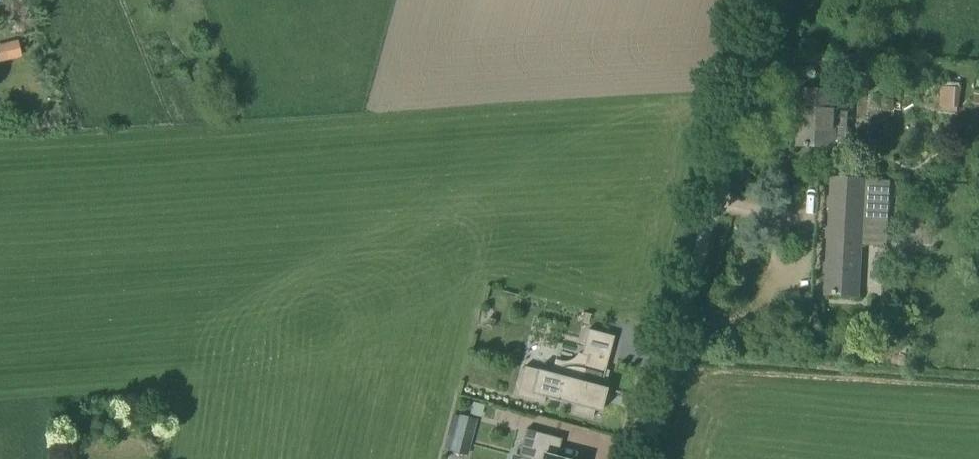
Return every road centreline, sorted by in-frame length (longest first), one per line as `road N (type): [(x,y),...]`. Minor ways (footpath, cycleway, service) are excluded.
road 1 (unclassified): [(643,458),(767,0)]

